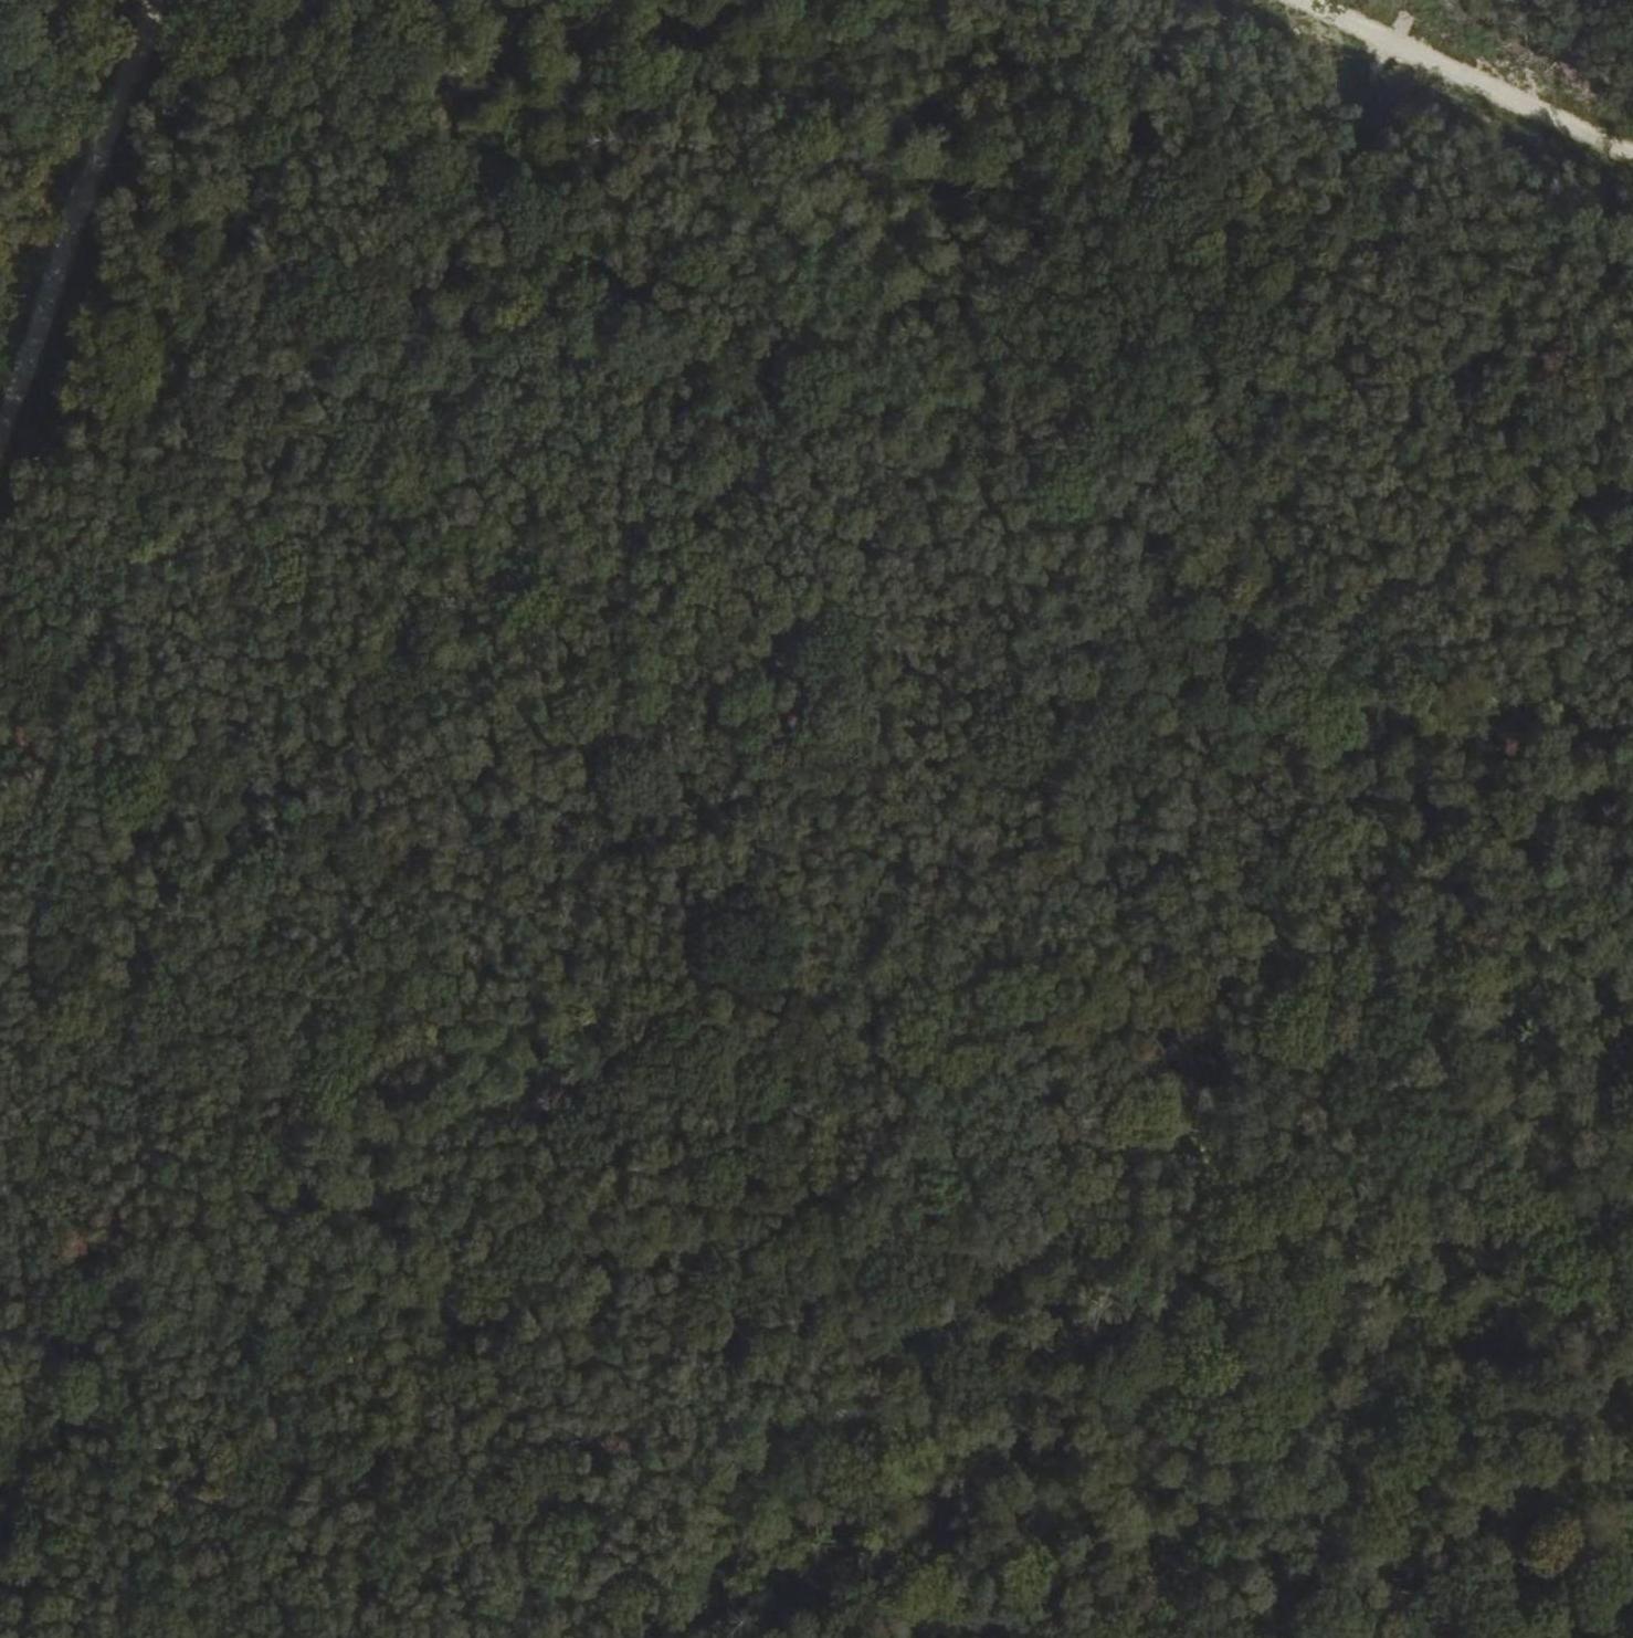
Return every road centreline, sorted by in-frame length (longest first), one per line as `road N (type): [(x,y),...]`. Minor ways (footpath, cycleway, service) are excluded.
road 1 (track): [(176,0),(0,485)]
road 2 (track): [(1323,0),(1632,144)]

